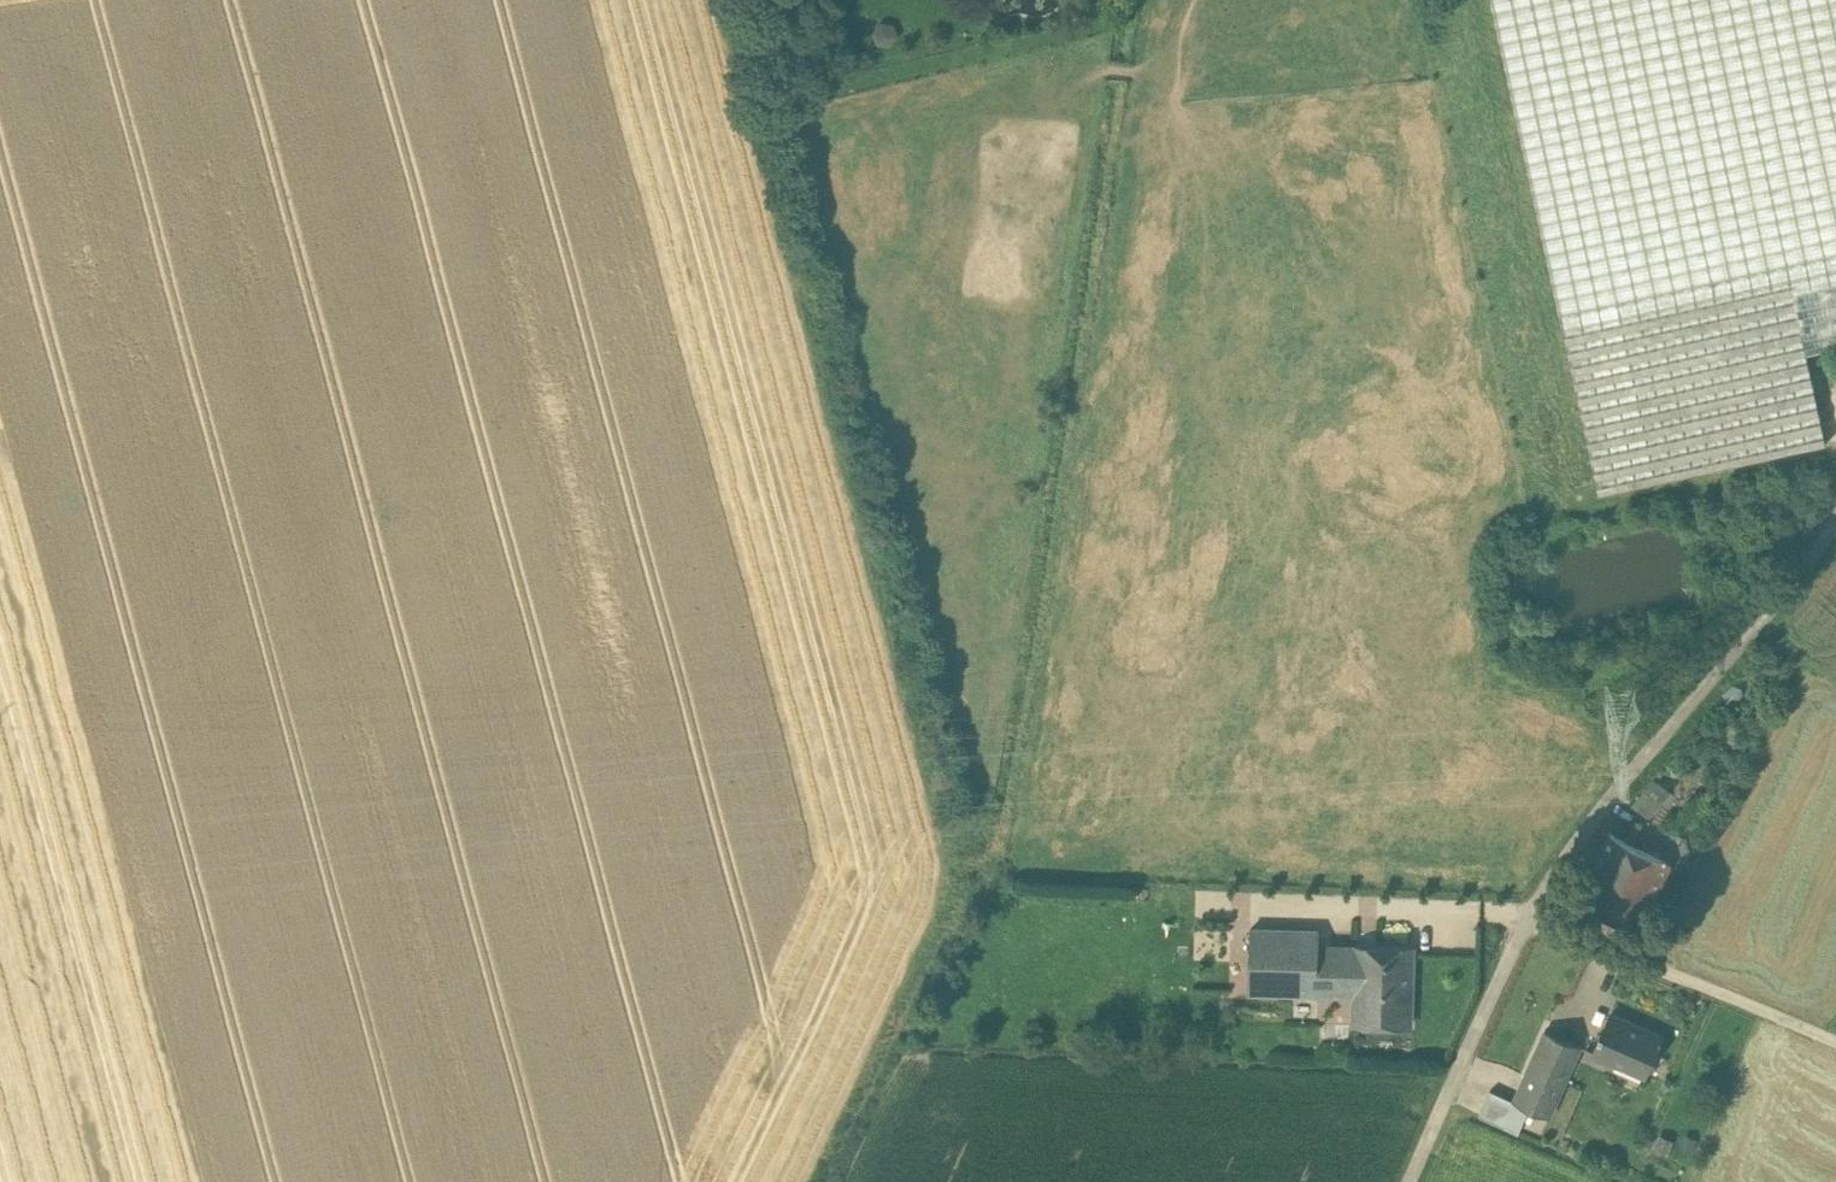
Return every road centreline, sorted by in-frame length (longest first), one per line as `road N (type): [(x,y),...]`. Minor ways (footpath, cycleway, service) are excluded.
road 1 (residential): [(1531,912),(1835,513)]
road 2 (unclassified): [(1835,1040),(1531,912)]
road 3 (residential): [(1410,1181),(1531,912)]

